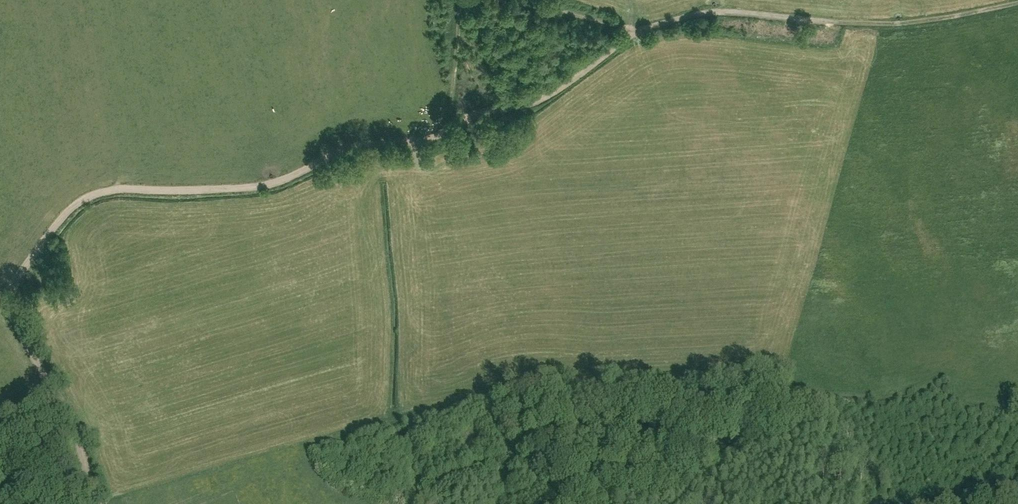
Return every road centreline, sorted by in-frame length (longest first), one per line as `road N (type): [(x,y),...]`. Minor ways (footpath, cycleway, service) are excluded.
road 1 (track): [(102,503),(69,423),(16,328),(7,293),(80,201),(117,192),(258,189),(348,152),(428,144),(470,120),(549,95),(631,31)]
road 2 (track): [(521,0),(642,32),(729,12),(933,24),(1017,4)]
road 3 (track): [(446,132),(457,0)]

